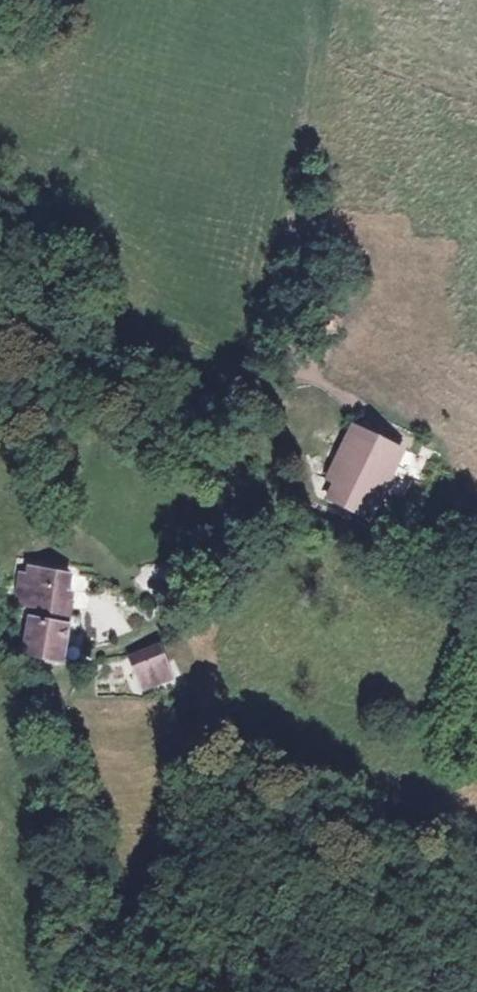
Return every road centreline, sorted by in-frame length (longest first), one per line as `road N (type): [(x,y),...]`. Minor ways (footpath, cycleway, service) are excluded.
road 1 (track): [(291,508),(209,598),(92,662),(50,768),(59,884),(89,991)]
road 2 (track): [(0,301),(148,418),(291,508),(476,582)]
road 3 (track): [(330,386),(377,298),(361,236),(311,161),(313,66),(325,0)]

